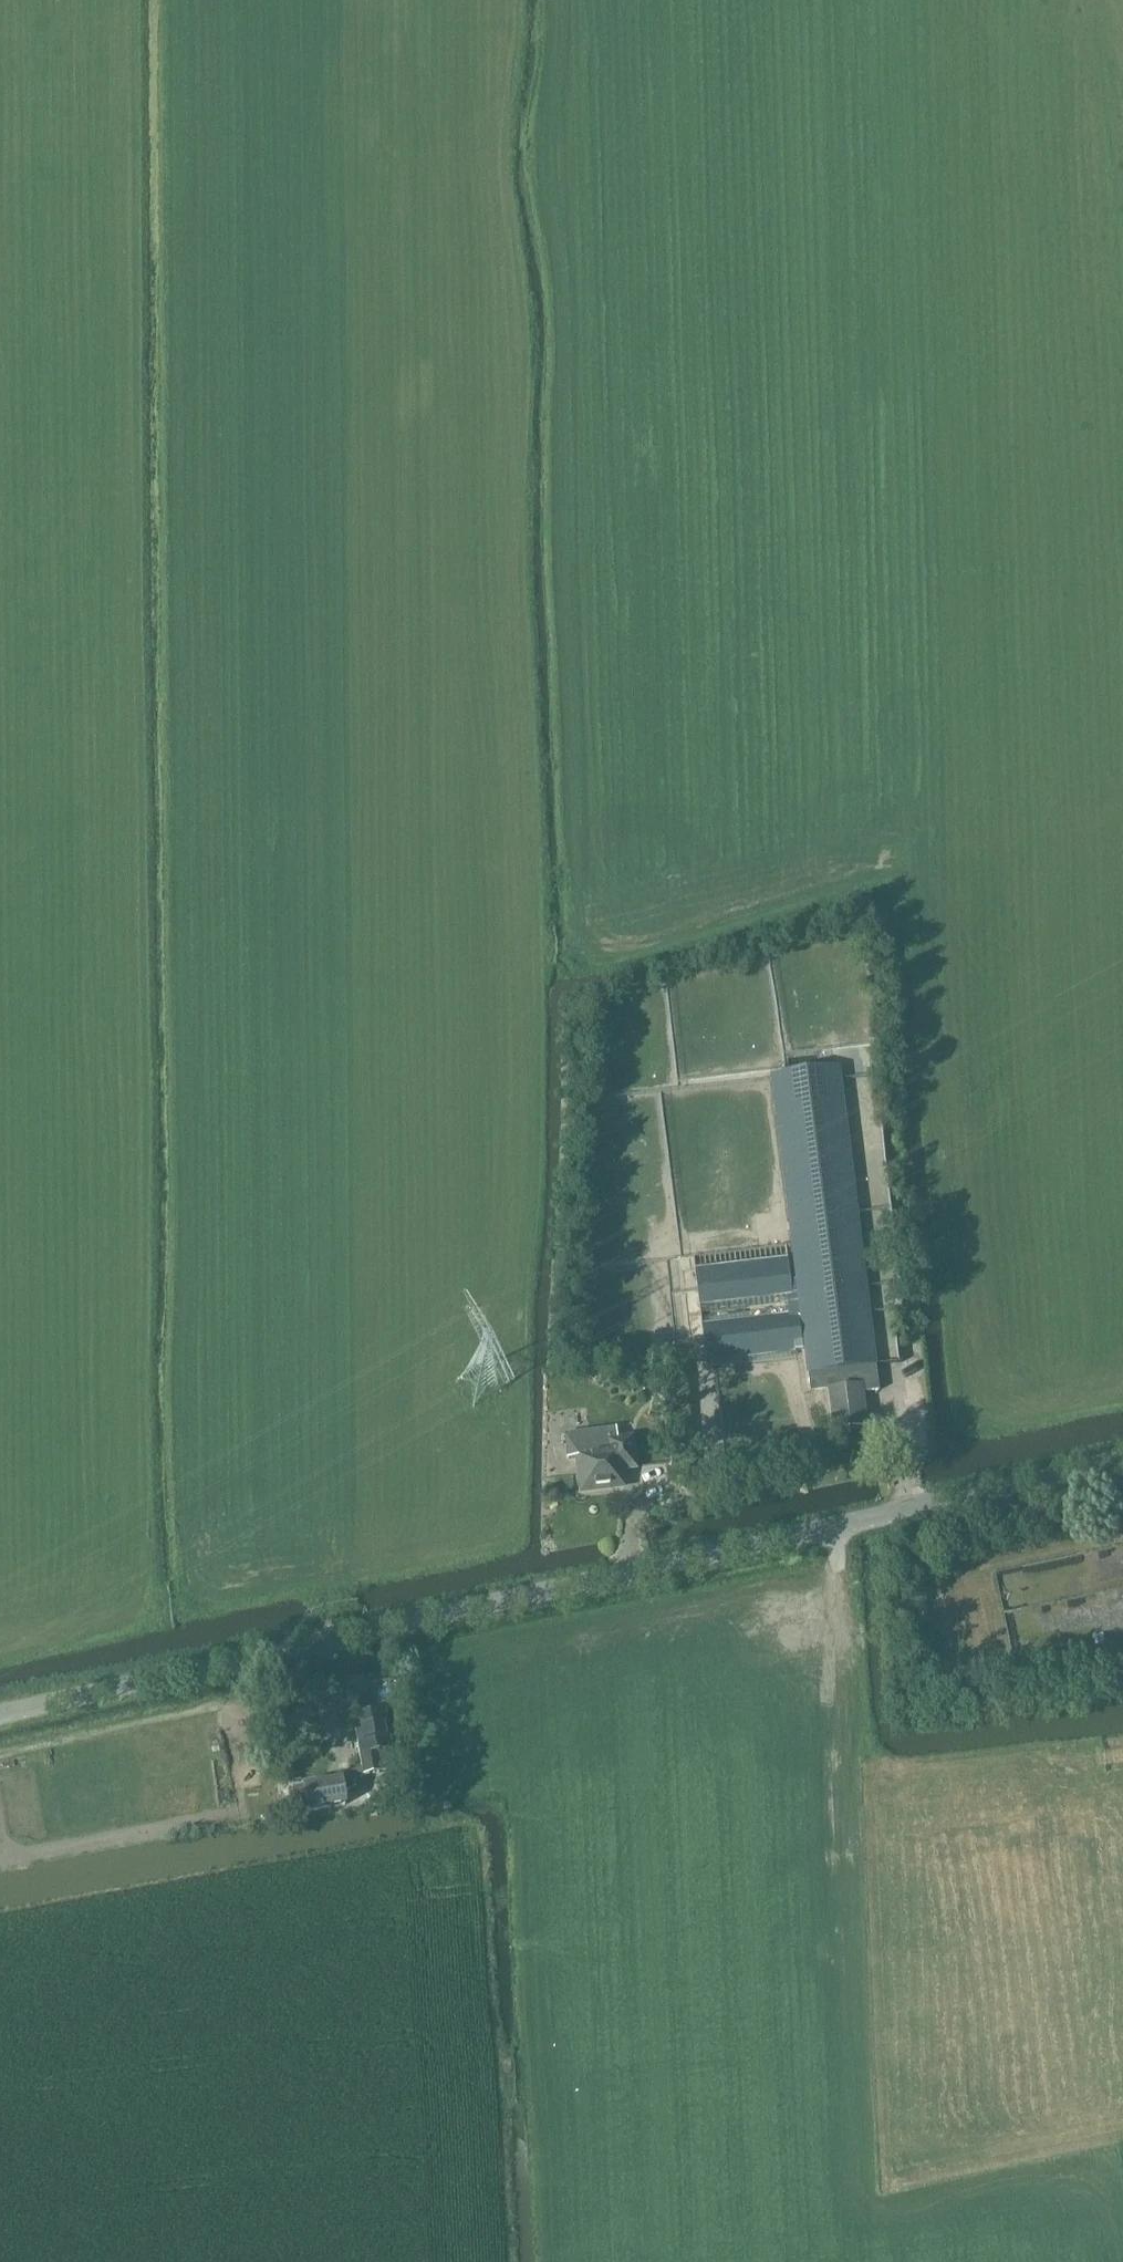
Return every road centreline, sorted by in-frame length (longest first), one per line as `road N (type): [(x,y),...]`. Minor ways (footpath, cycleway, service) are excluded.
road 1 (tertiary): [(0,1718),(1122,1464)]
road 2 (track): [(853,1725),(846,1592),(834,1530)]

